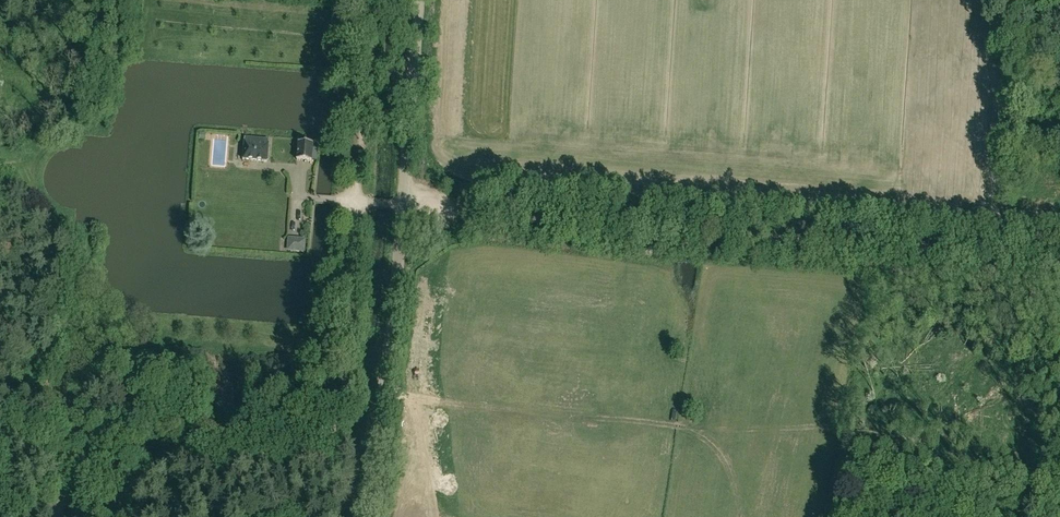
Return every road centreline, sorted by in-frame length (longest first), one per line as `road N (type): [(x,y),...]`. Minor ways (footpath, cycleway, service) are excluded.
road 1 (track): [(1059,262),(403,205)]
road 2 (unclassified): [(369,516),(421,0)]
road 3 (track): [(372,37),(354,201)]

